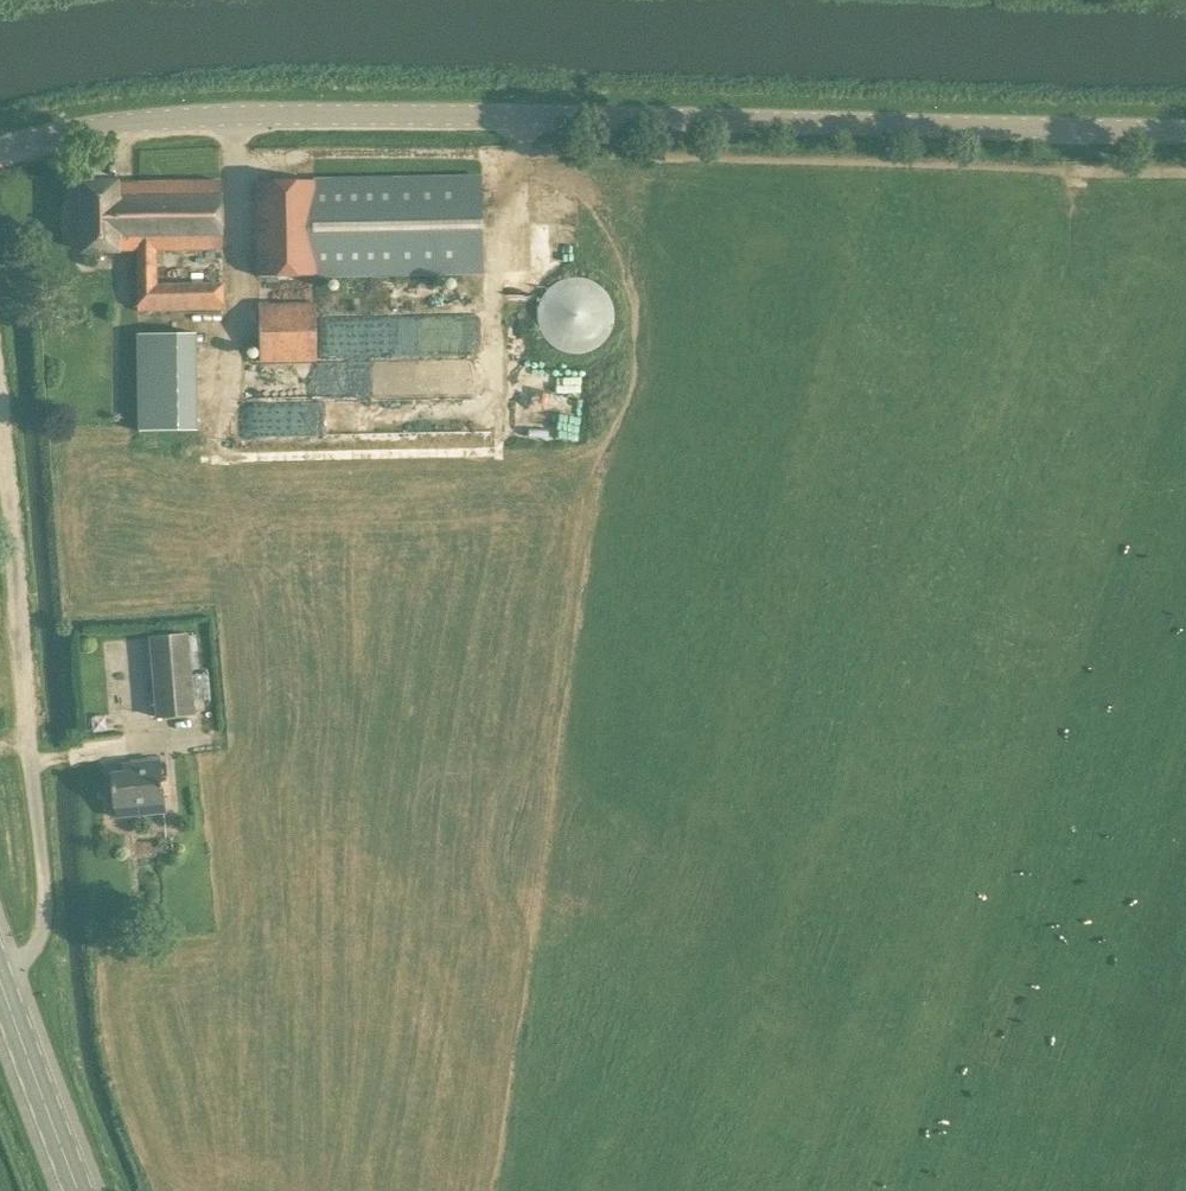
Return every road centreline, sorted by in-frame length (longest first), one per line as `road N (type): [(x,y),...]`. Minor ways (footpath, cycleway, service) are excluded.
road 1 (tertiary): [(0,153),(107,128),(266,115),(1185,130)]
road 2 (track): [(32,769),(0,416)]
road 3 (secondary): [(85,1190),(0,978)]

